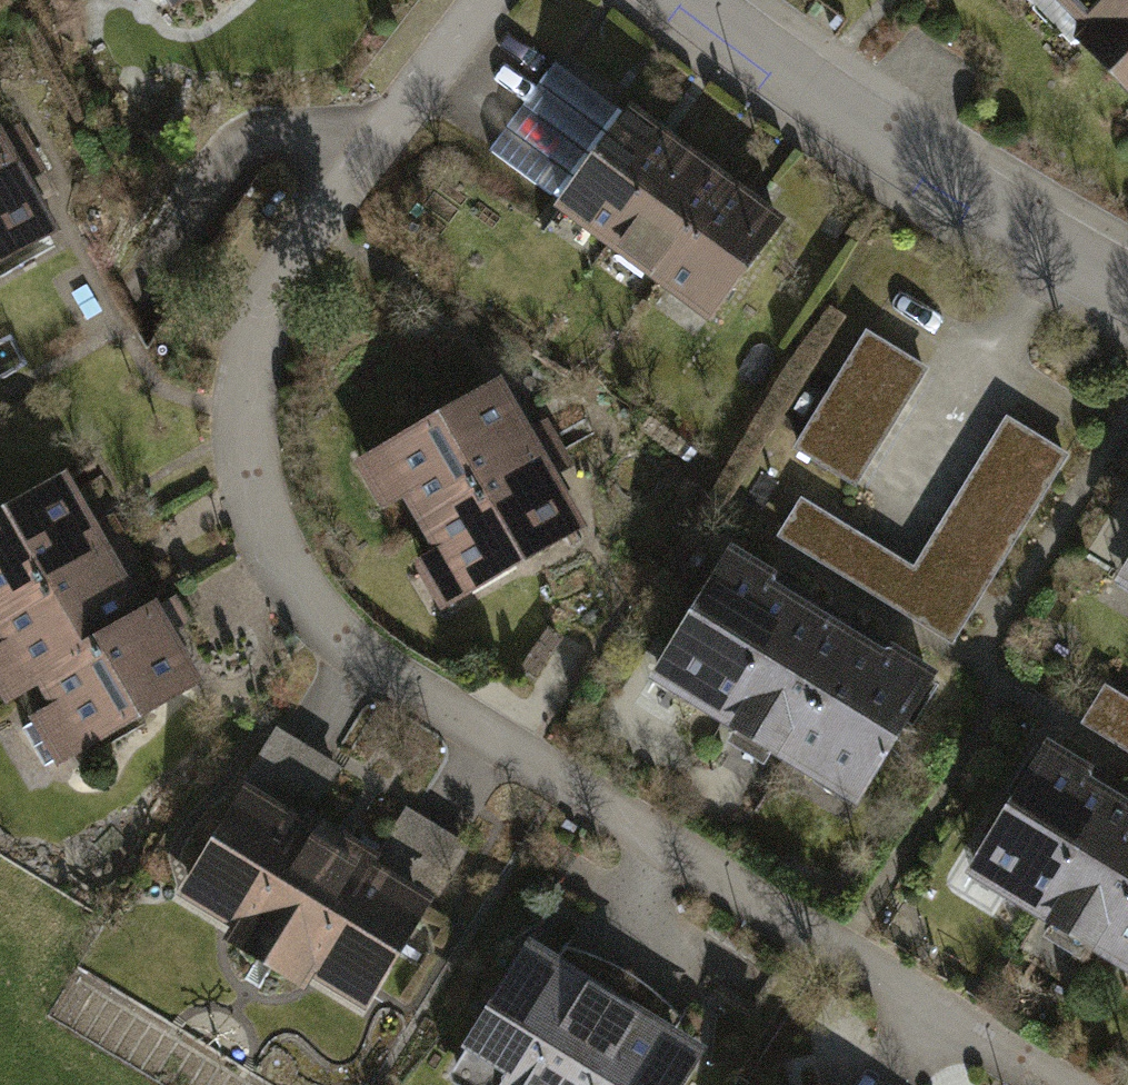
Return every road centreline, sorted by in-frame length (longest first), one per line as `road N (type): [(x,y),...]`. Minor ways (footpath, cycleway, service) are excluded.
road 1 (residential): [(485,0),(295,250),(257,374),(253,509),(301,620),(426,716),(1050,1084)]
road 2 (residential): [(709,0),(950,177),(1127,283)]

